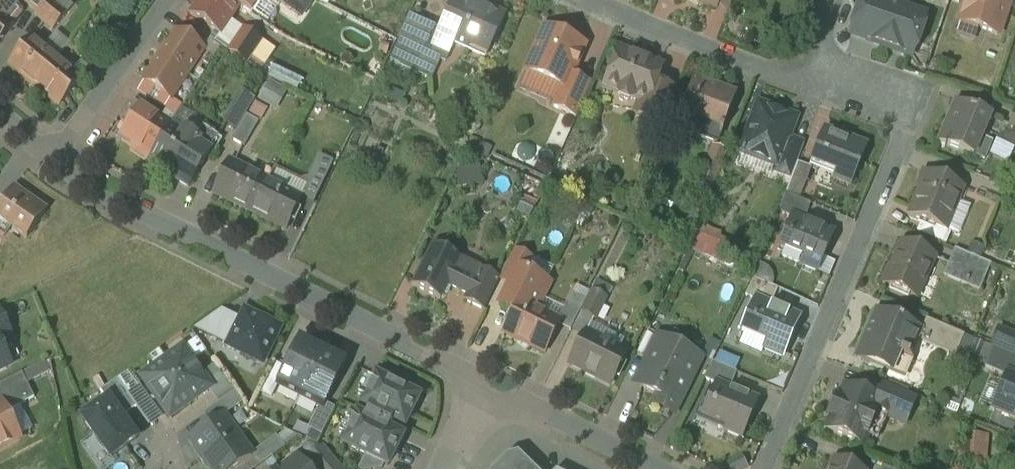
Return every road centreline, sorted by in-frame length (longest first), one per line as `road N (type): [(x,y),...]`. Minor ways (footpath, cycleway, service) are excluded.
road 1 (residential): [(51,157),(128,209),(385,332),(480,395)]
road 2 (residential): [(761,468),(908,125),(803,87)]
road 3 (residential): [(576,0),(803,87)]
road 4 (residential): [(170,0),(51,157)]
road 5 (residential): [(480,395),(526,405),(657,468)]

